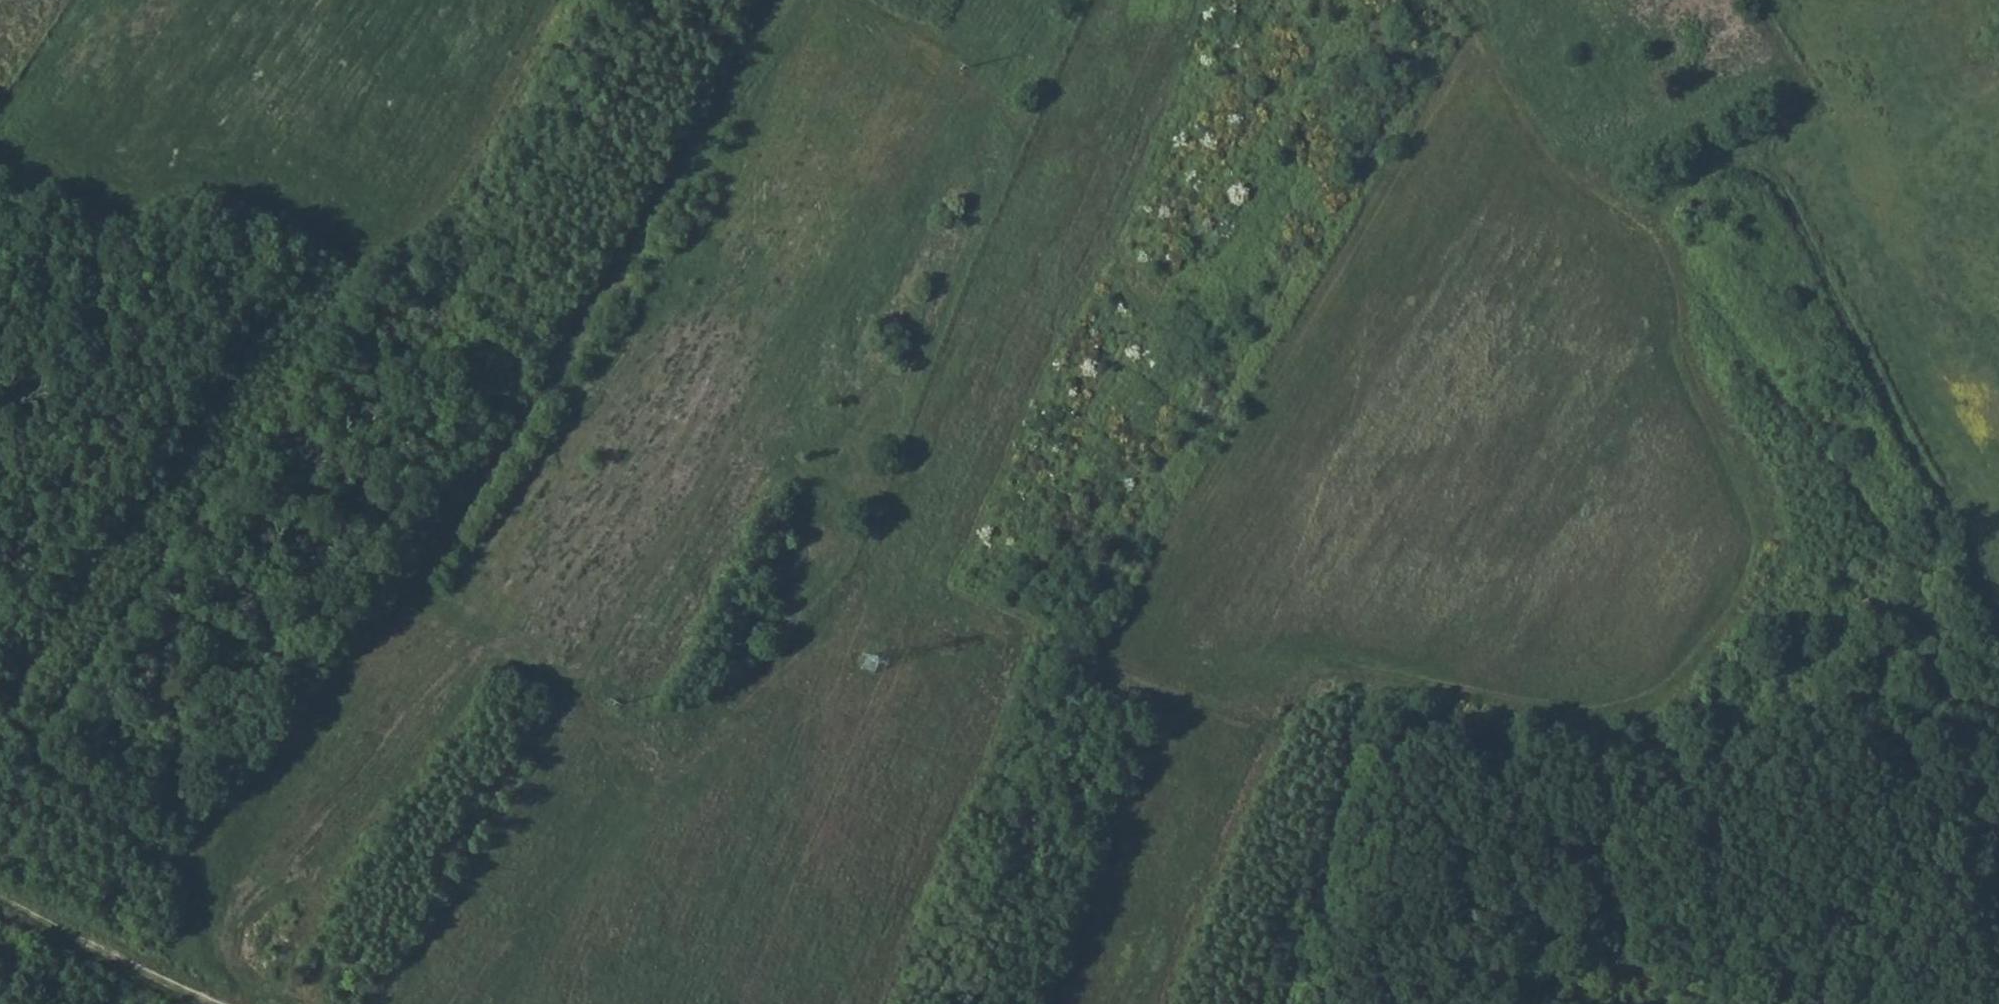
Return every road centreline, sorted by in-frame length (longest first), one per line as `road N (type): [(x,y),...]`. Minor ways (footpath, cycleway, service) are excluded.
road 1 (track): [(1732,0),(1810,125),(1860,186),(1998,448)]
road 2 (track): [(0,899),(215,1003)]

